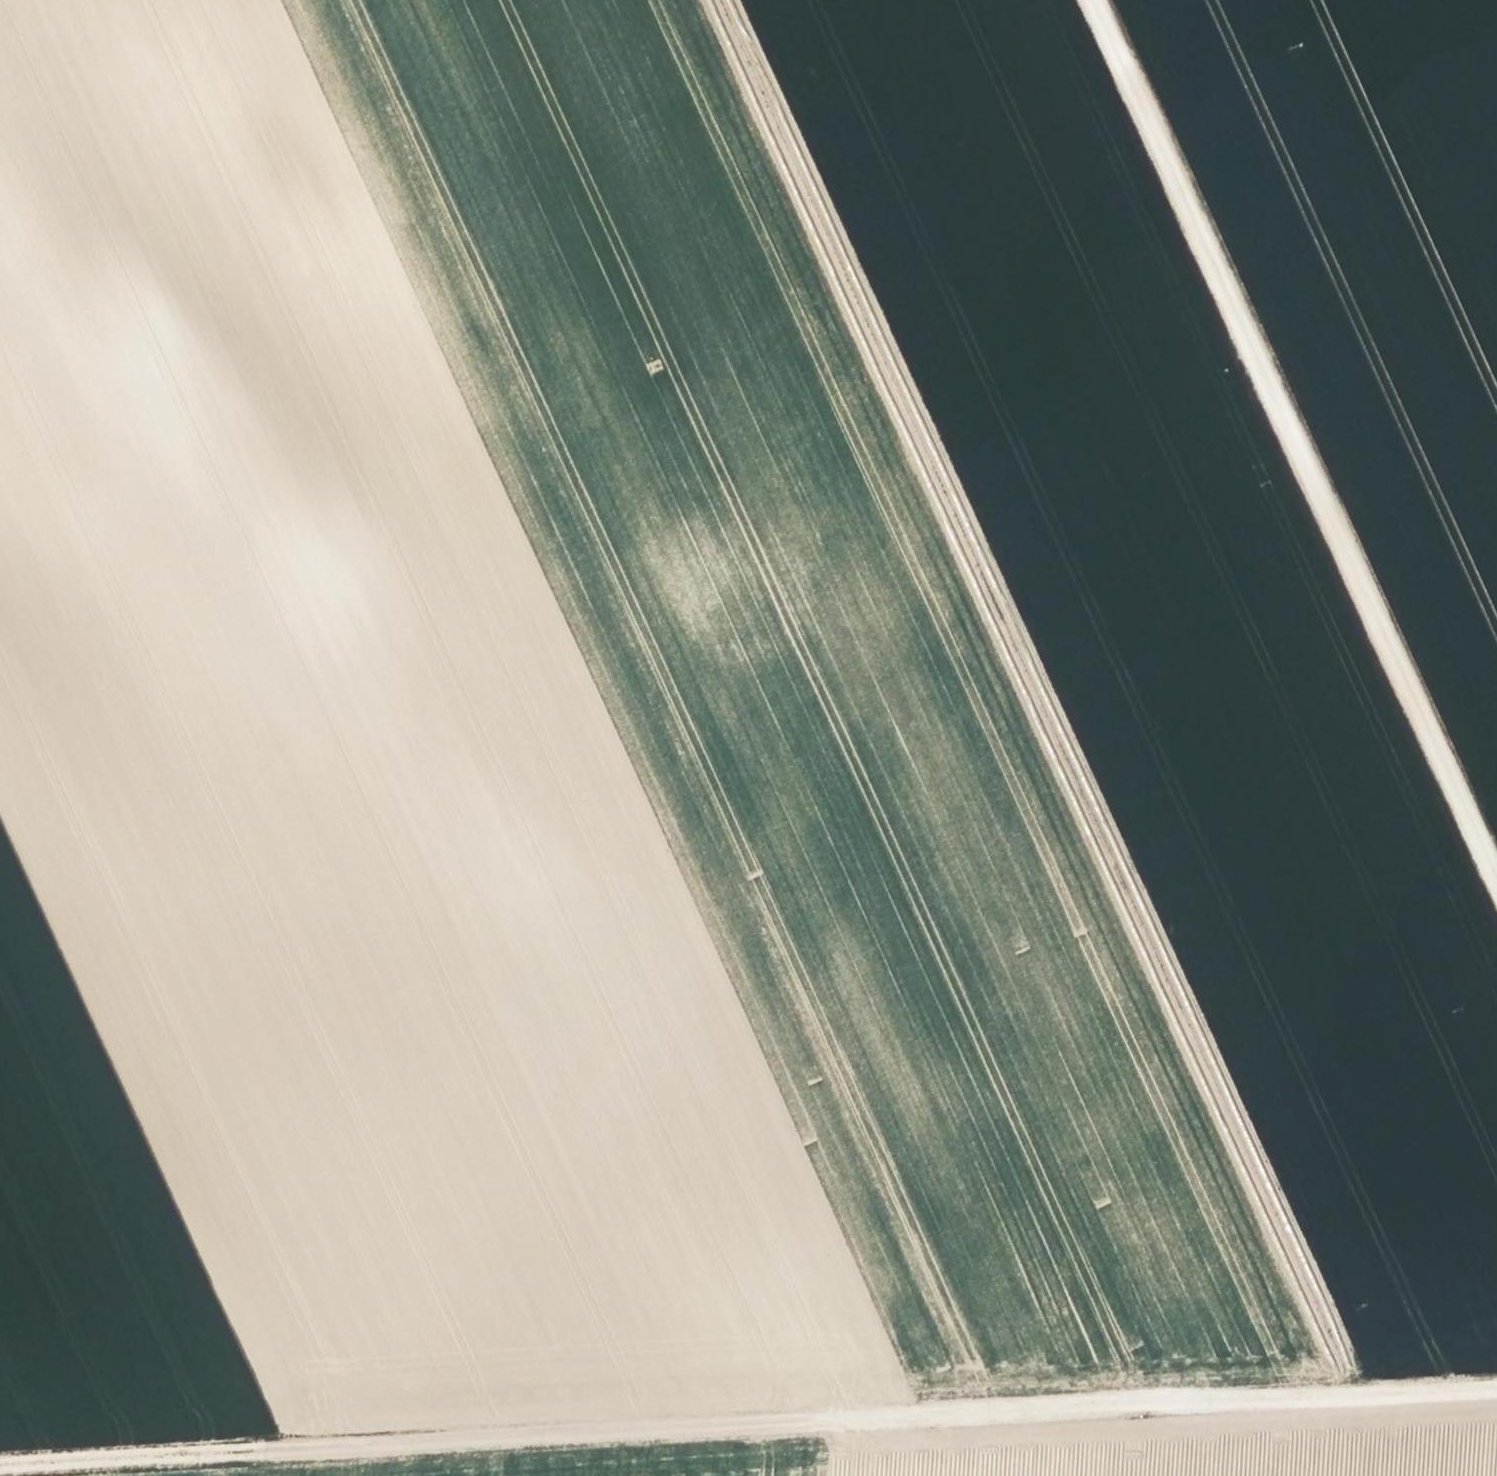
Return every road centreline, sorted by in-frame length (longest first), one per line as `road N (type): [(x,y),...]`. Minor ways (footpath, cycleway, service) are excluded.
road 1 (track): [(0,1462),(1496,1386)]
road 2 (track): [(1092,0),(1496,885)]

